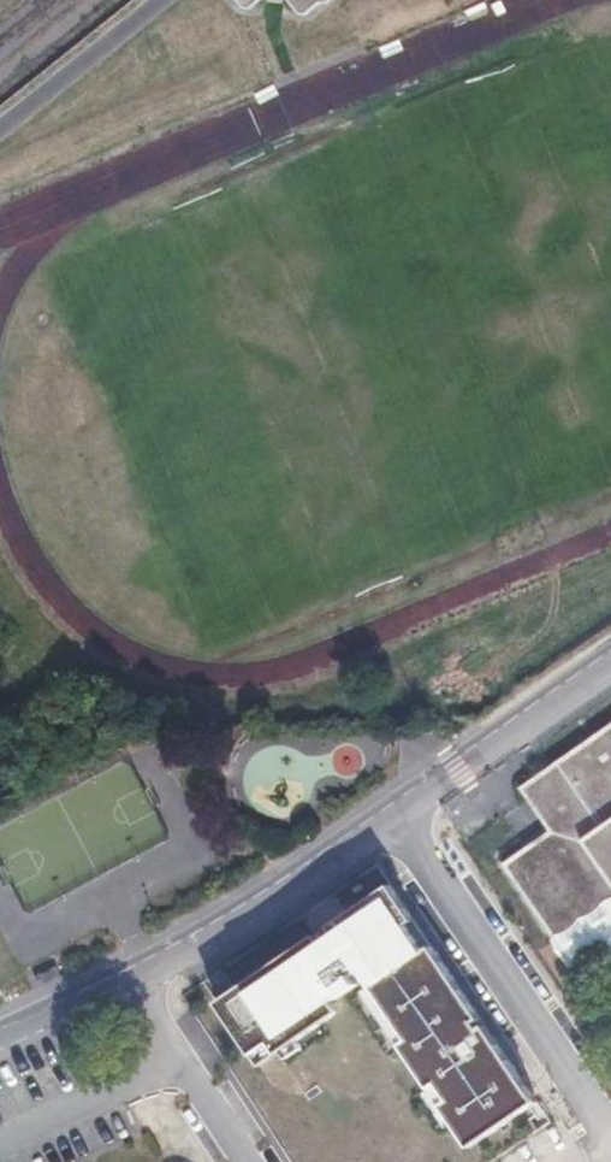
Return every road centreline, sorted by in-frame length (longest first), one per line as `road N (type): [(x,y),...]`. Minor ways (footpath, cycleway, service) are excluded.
road 1 (residential): [(0,1046),(143,975),(391,823),(610,660)]
road 2 (residential): [(0,130),(162,0)]

